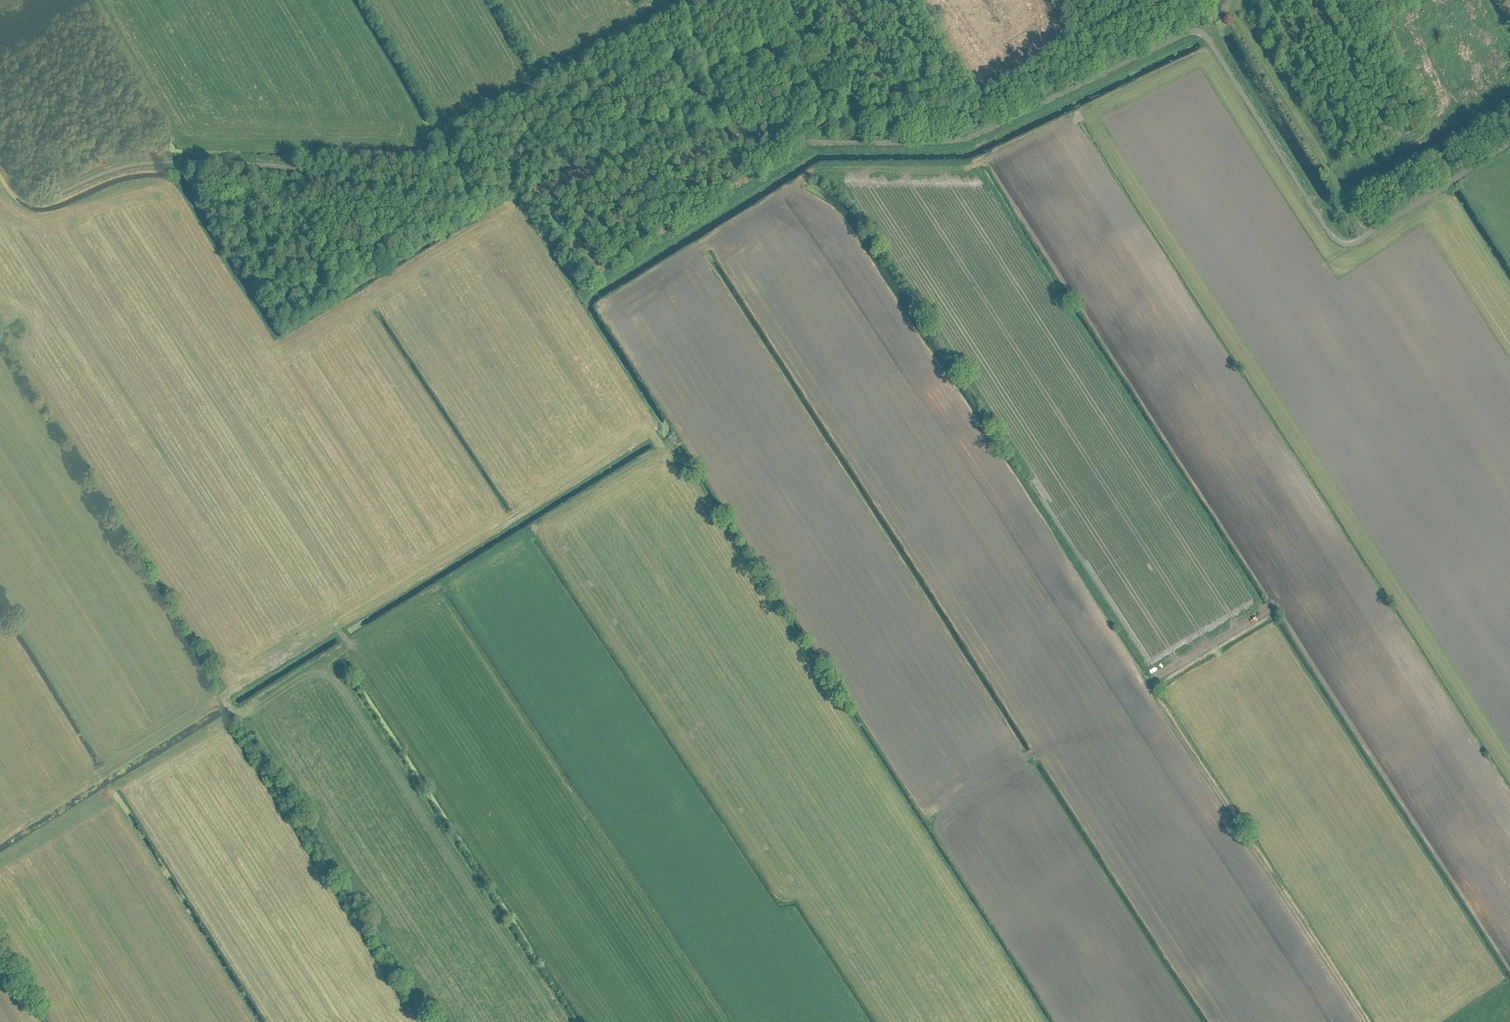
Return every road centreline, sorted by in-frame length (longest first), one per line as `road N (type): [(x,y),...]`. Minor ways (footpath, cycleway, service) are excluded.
road 1 (track): [(1370,233),(1239,24),(1239,0)]
road 2 (unclassified): [(1308,202),(1332,238),(1351,245),(1509,144)]
road 3 (track): [(790,0),(858,110),(863,142)]

